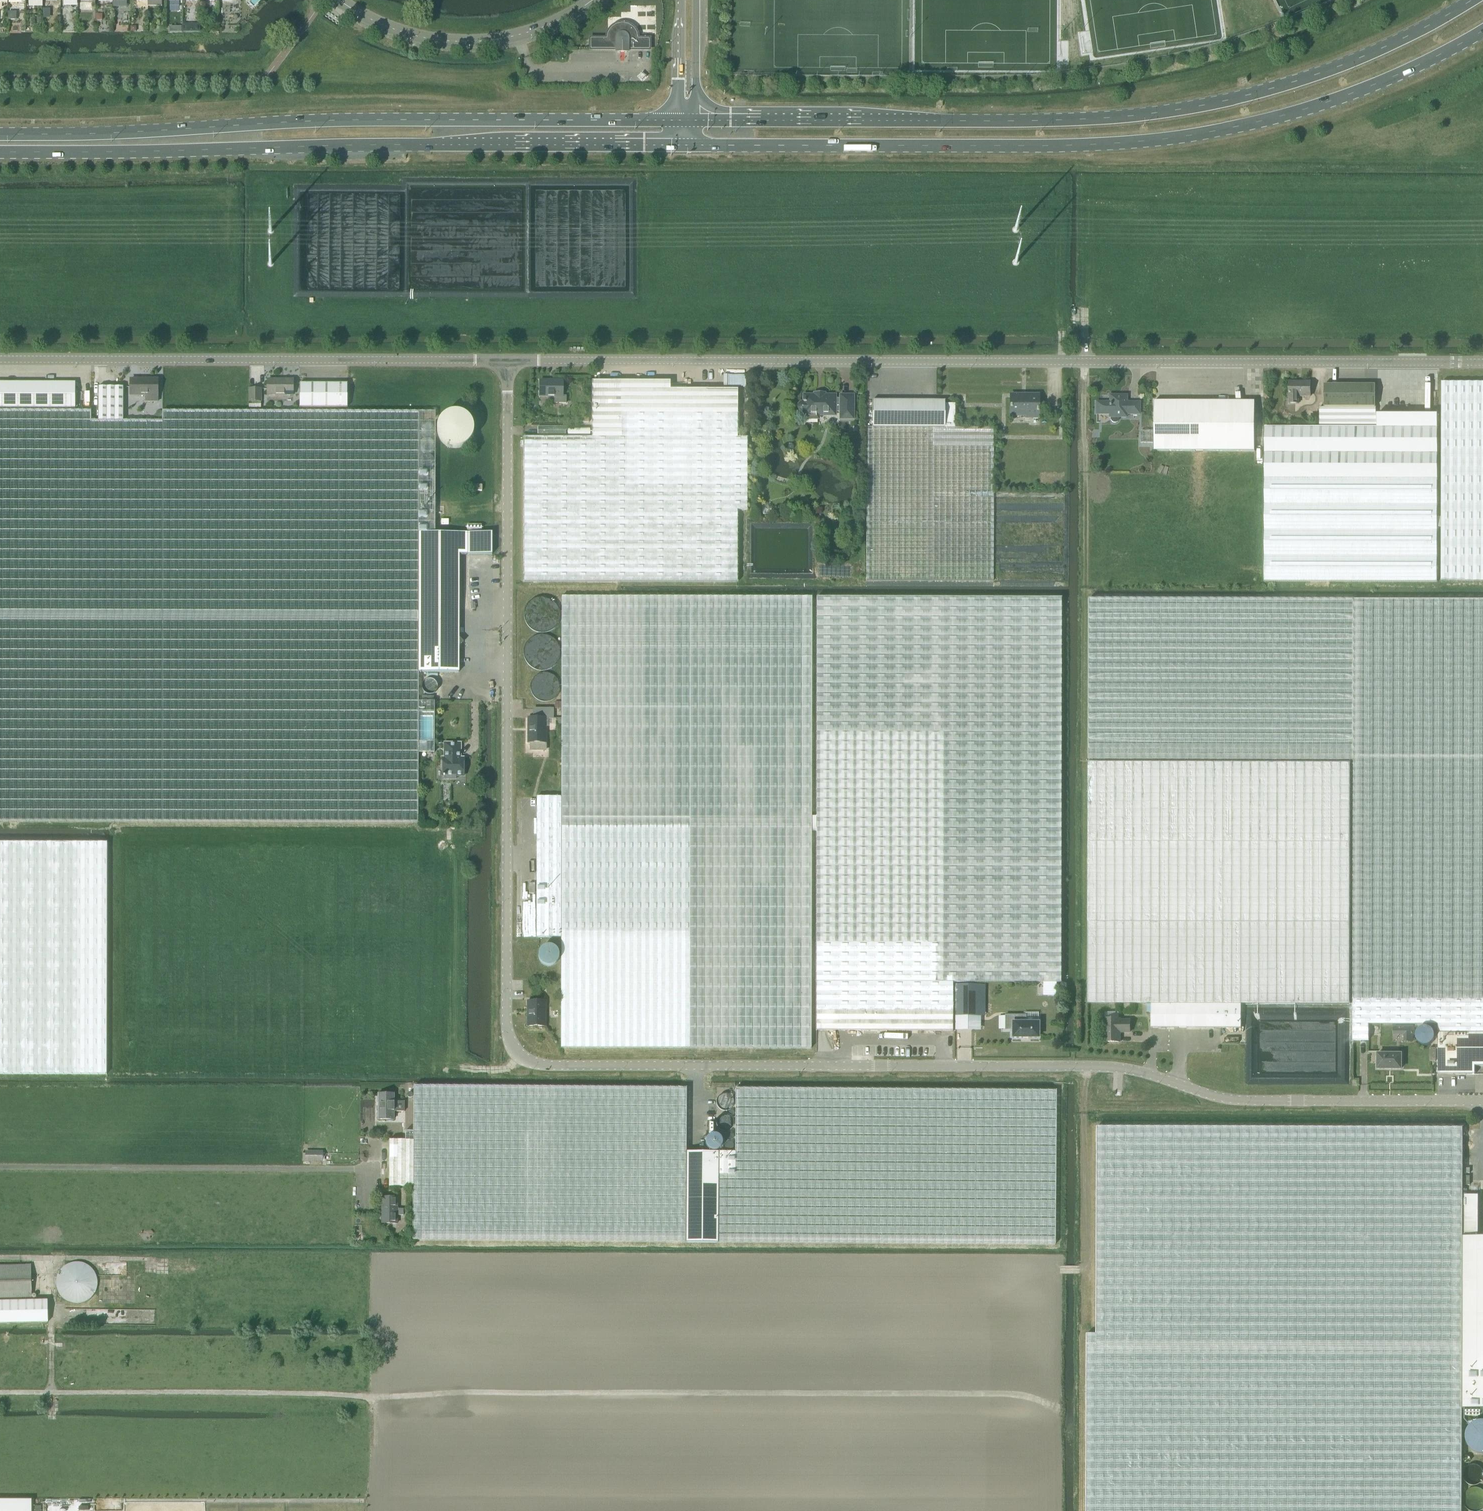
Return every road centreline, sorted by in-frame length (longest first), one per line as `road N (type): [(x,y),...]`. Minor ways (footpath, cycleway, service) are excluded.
road 1 (unclassified): [(1482,1103),(1244,1102),(1148,1075),(1072,1067),(523,1058),(505,1018),(507,359)]
road 2 (track): [(0,1394),(1011,1394),(1064,1408)]
road 3 (tertiary): [(507,359),(1482,360)]
road 4 (primary): [(685,145),(1174,139),(1324,105),(1482,32)]
road 5 (primary): [(1471,0),(1304,79),(1174,110),(1073,119),(696,120)]
road 6 (primary): [(0,155),(685,145)]
road 7 (primary): [(677,119),(0,131)]
road 8 (tertiary): [(0,358),(507,359)]
road 9 (tertiary): [(574,11),(516,36),(457,41),(402,30),(341,0)]
road 10 (tertiary): [(696,120),(696,0)]

